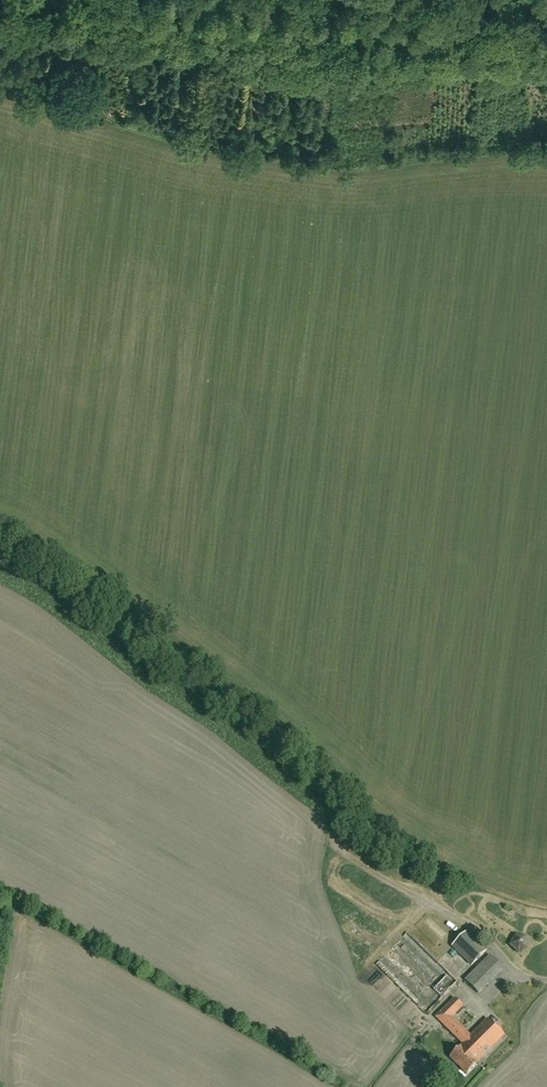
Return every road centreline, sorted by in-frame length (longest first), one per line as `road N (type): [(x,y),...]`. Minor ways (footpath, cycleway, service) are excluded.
road 1 (track): [(546,41),(14,0)]

